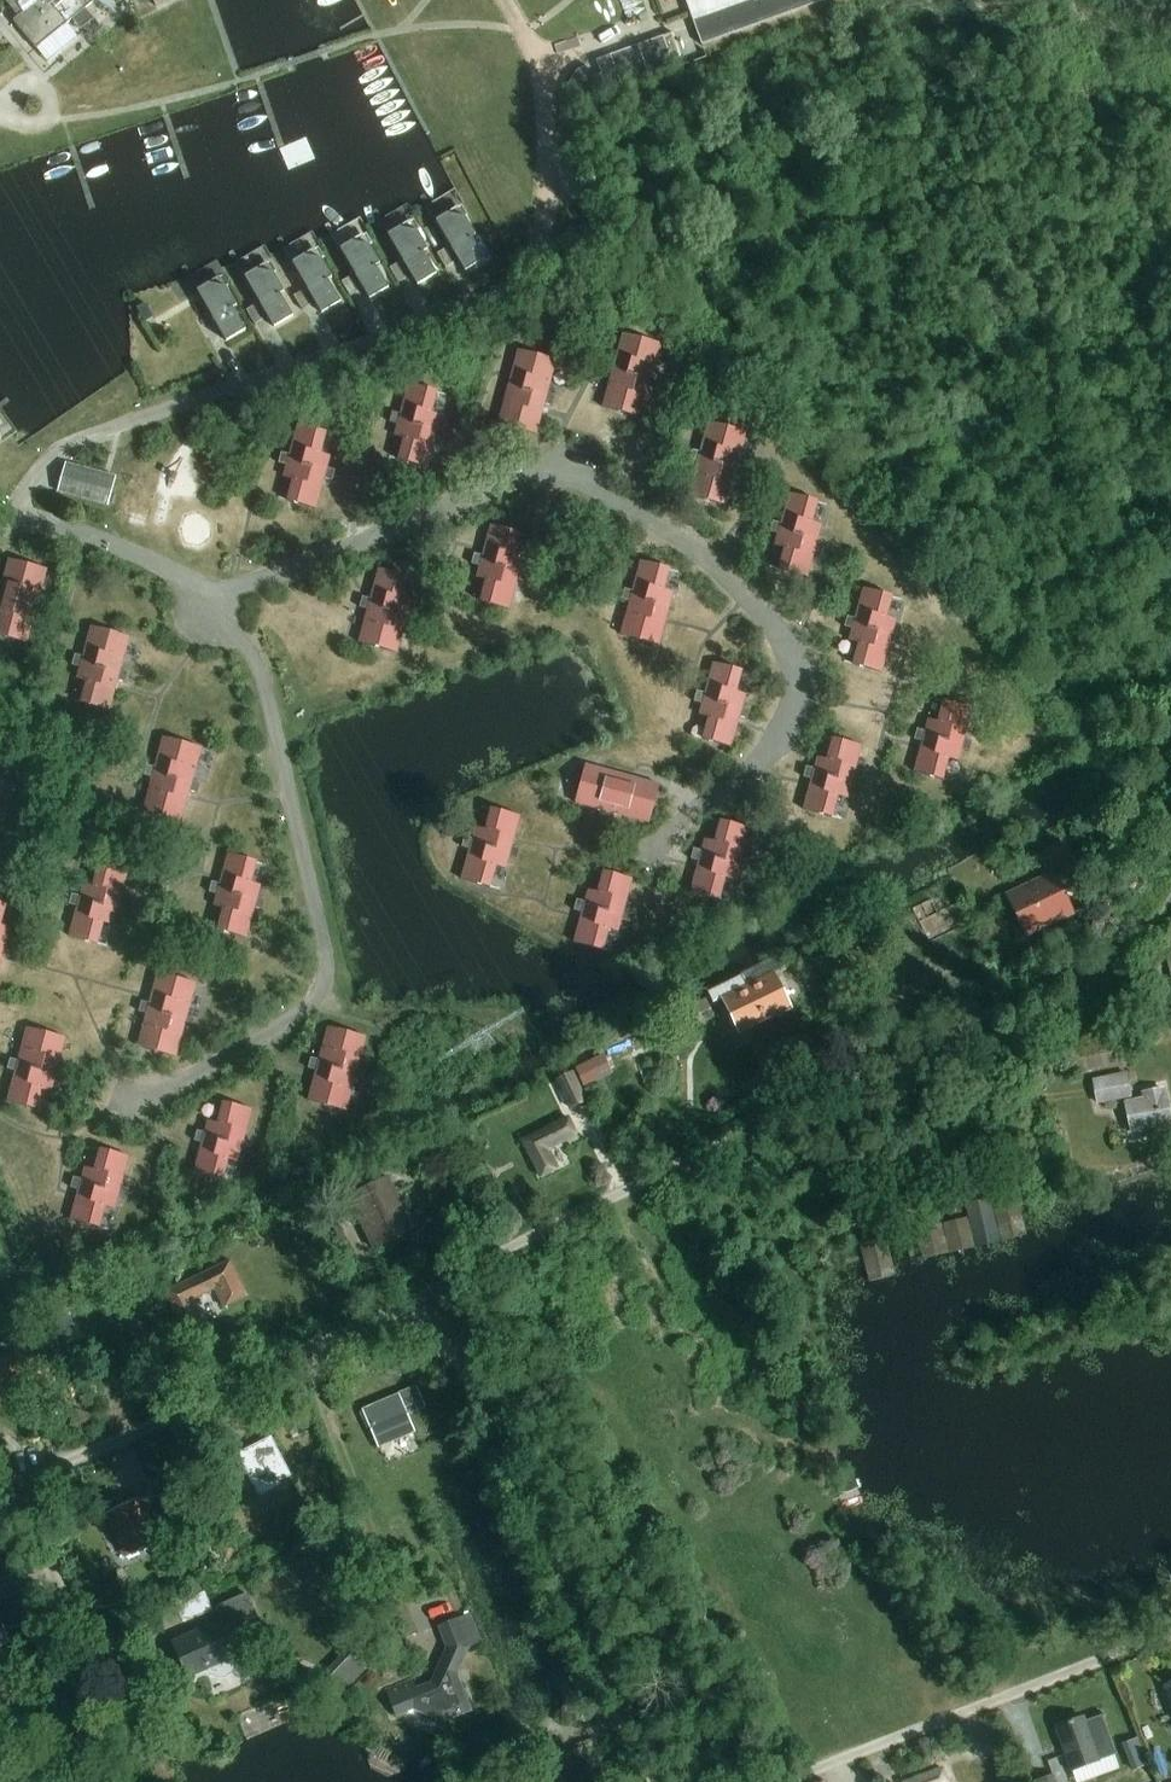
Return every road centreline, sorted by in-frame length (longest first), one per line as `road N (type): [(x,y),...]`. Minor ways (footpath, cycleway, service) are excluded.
road 1 (residential): [(383,1315),(1136,940)]
road 2 (residential): [(5,1781),(110,1735),(120,1717),(34,1522),(32,1489),(41,1471),(383,1315)]
road 3 (residential): [(653,1781),(471,1376),(432,1334),(383,1315)]
road 4 (residential): [(1170,1635),(779,1781)]

